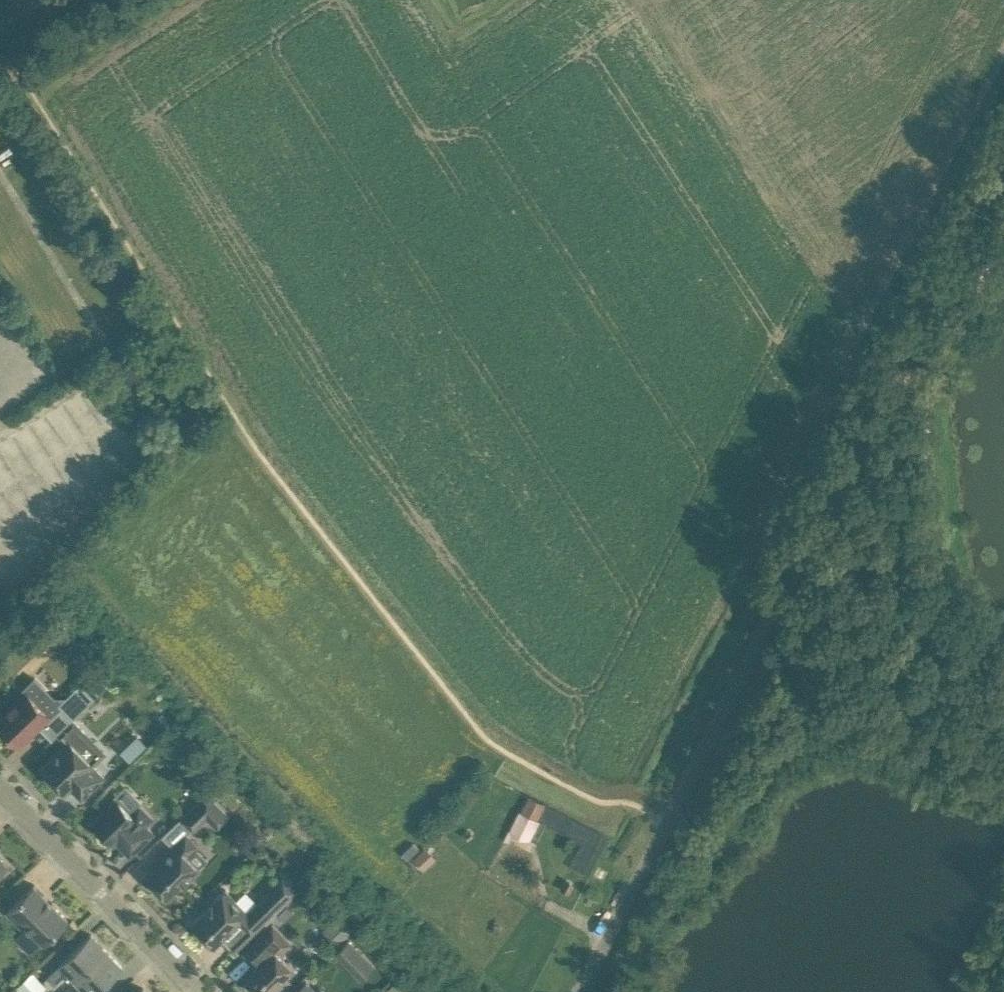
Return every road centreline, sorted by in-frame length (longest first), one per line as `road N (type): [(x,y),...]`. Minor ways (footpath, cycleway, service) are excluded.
road 1 (unclassified): [(585,991),(1003,166)]
road 2 (residential): [(197,991),(0,789)]

